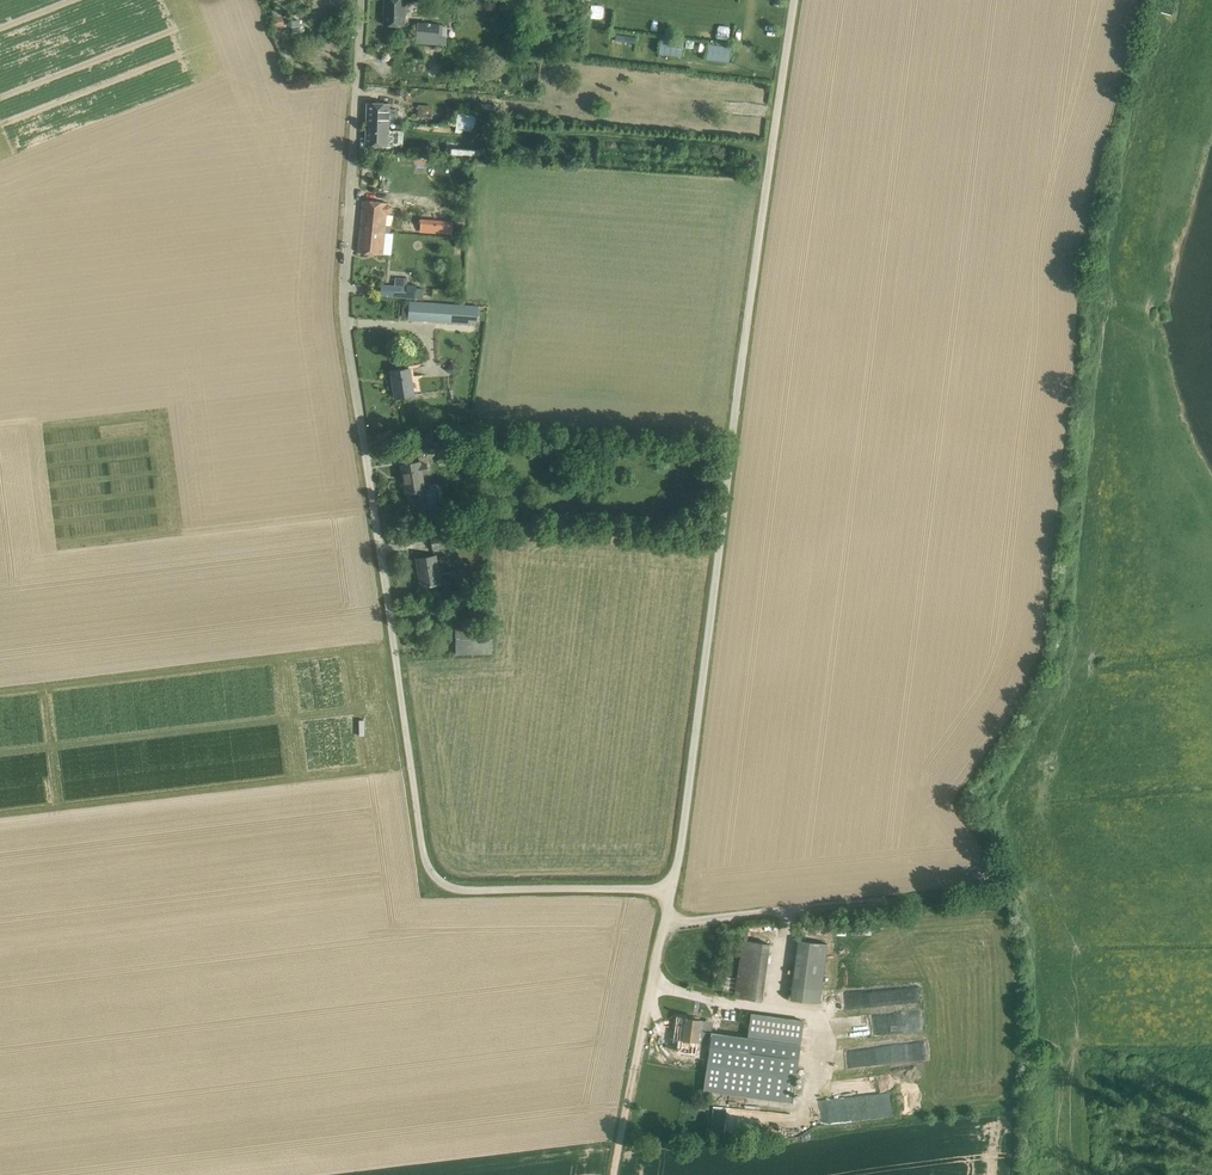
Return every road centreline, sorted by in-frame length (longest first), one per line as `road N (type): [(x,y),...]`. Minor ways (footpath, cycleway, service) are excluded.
road 1 (unclassified): [(669,887),(456,884),(433,863),(351,329),(366,0)]
road 2 (unclassified): [(669,887),(796,0)]
road 3 (track): [(995,892),(665,923)]
road 4 (unclassified): [(641,1062),(669,887)]

